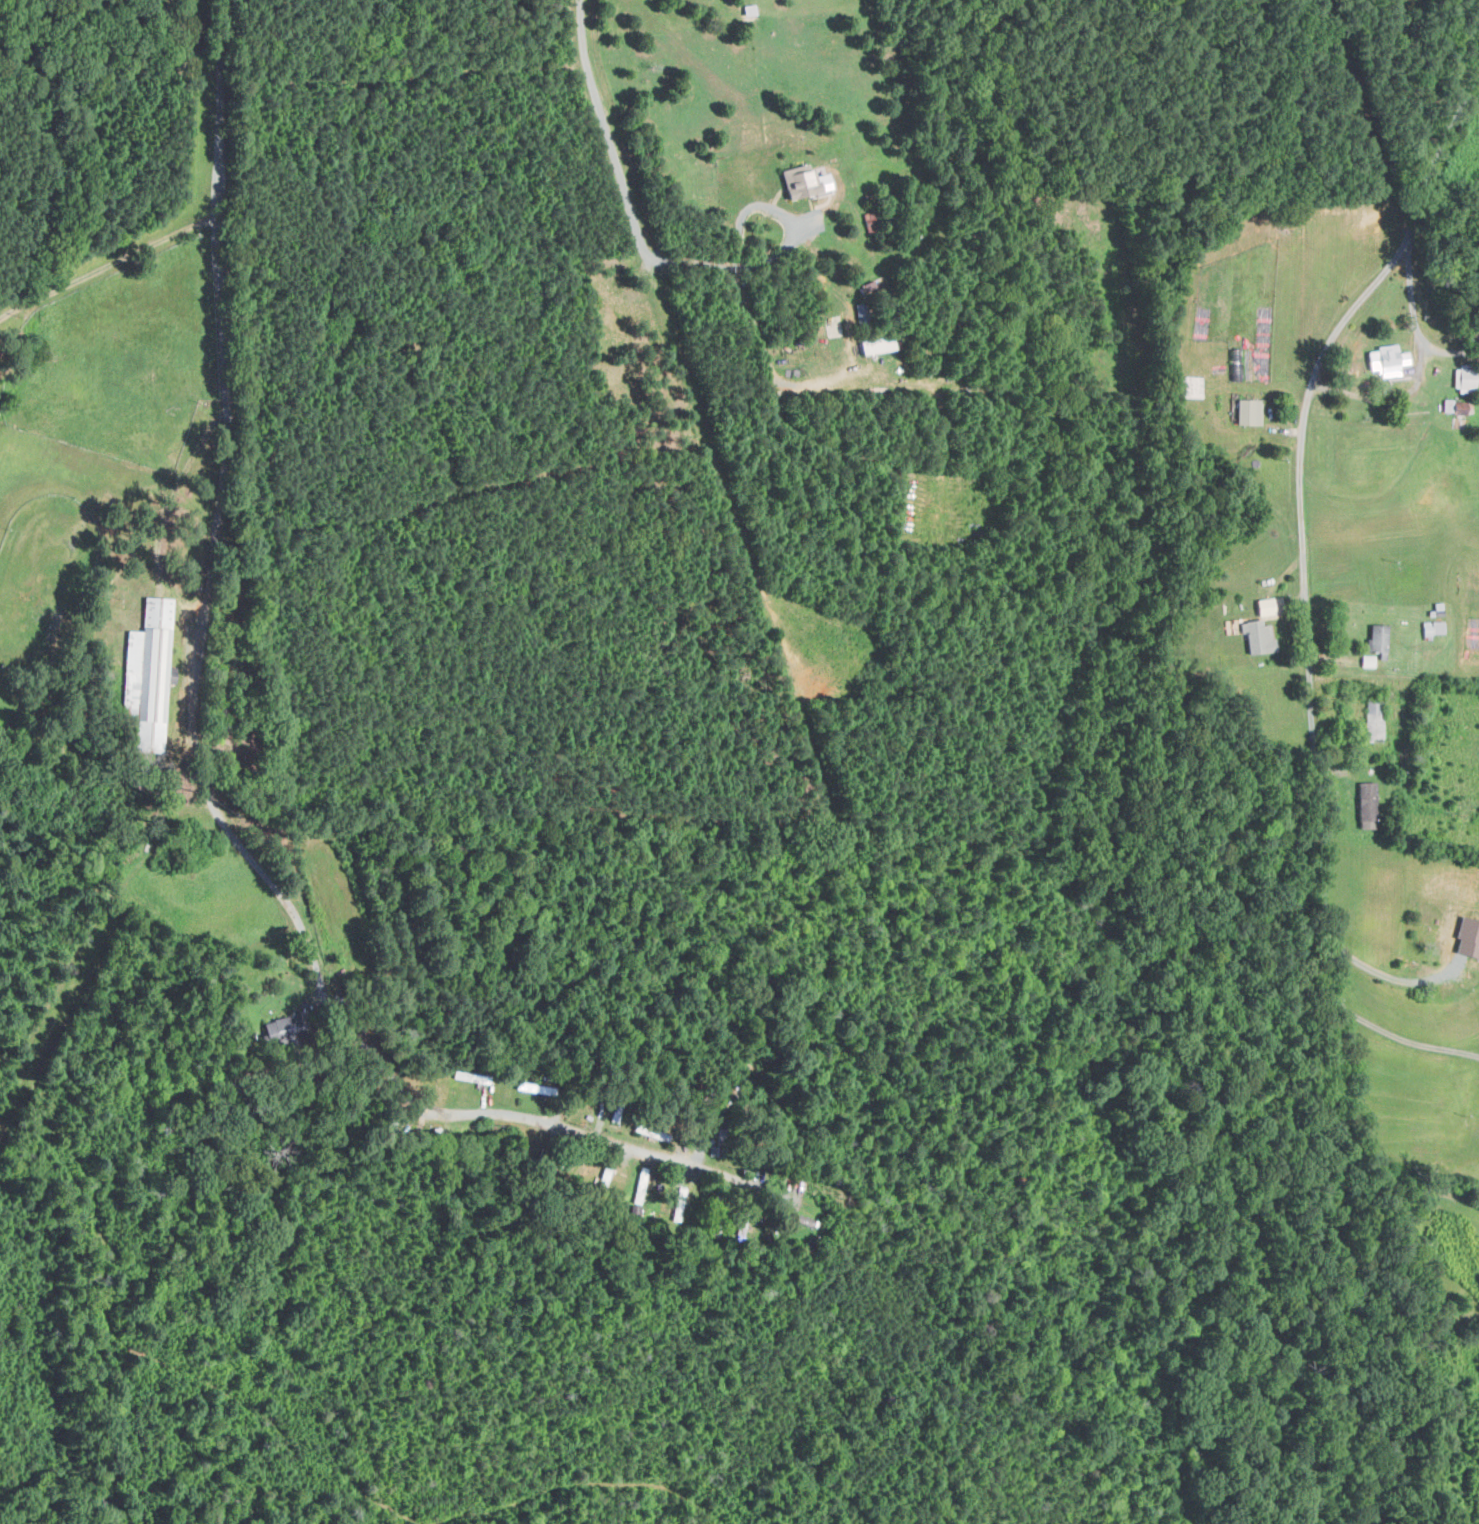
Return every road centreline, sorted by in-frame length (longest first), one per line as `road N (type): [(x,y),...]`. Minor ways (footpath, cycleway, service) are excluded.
road 1 (residential): [(733,1176),(509,1114),(452,1115),(416,1105),(382,1060),(332,1016),(303,926),(214,796),(196,715),(194,656),(226,508),(214,0)]
road 2 (residential): [(1363,1164),(1304,662),(1302,457),(1312,388),(1327,353),(1411,239),(1478,74)]

